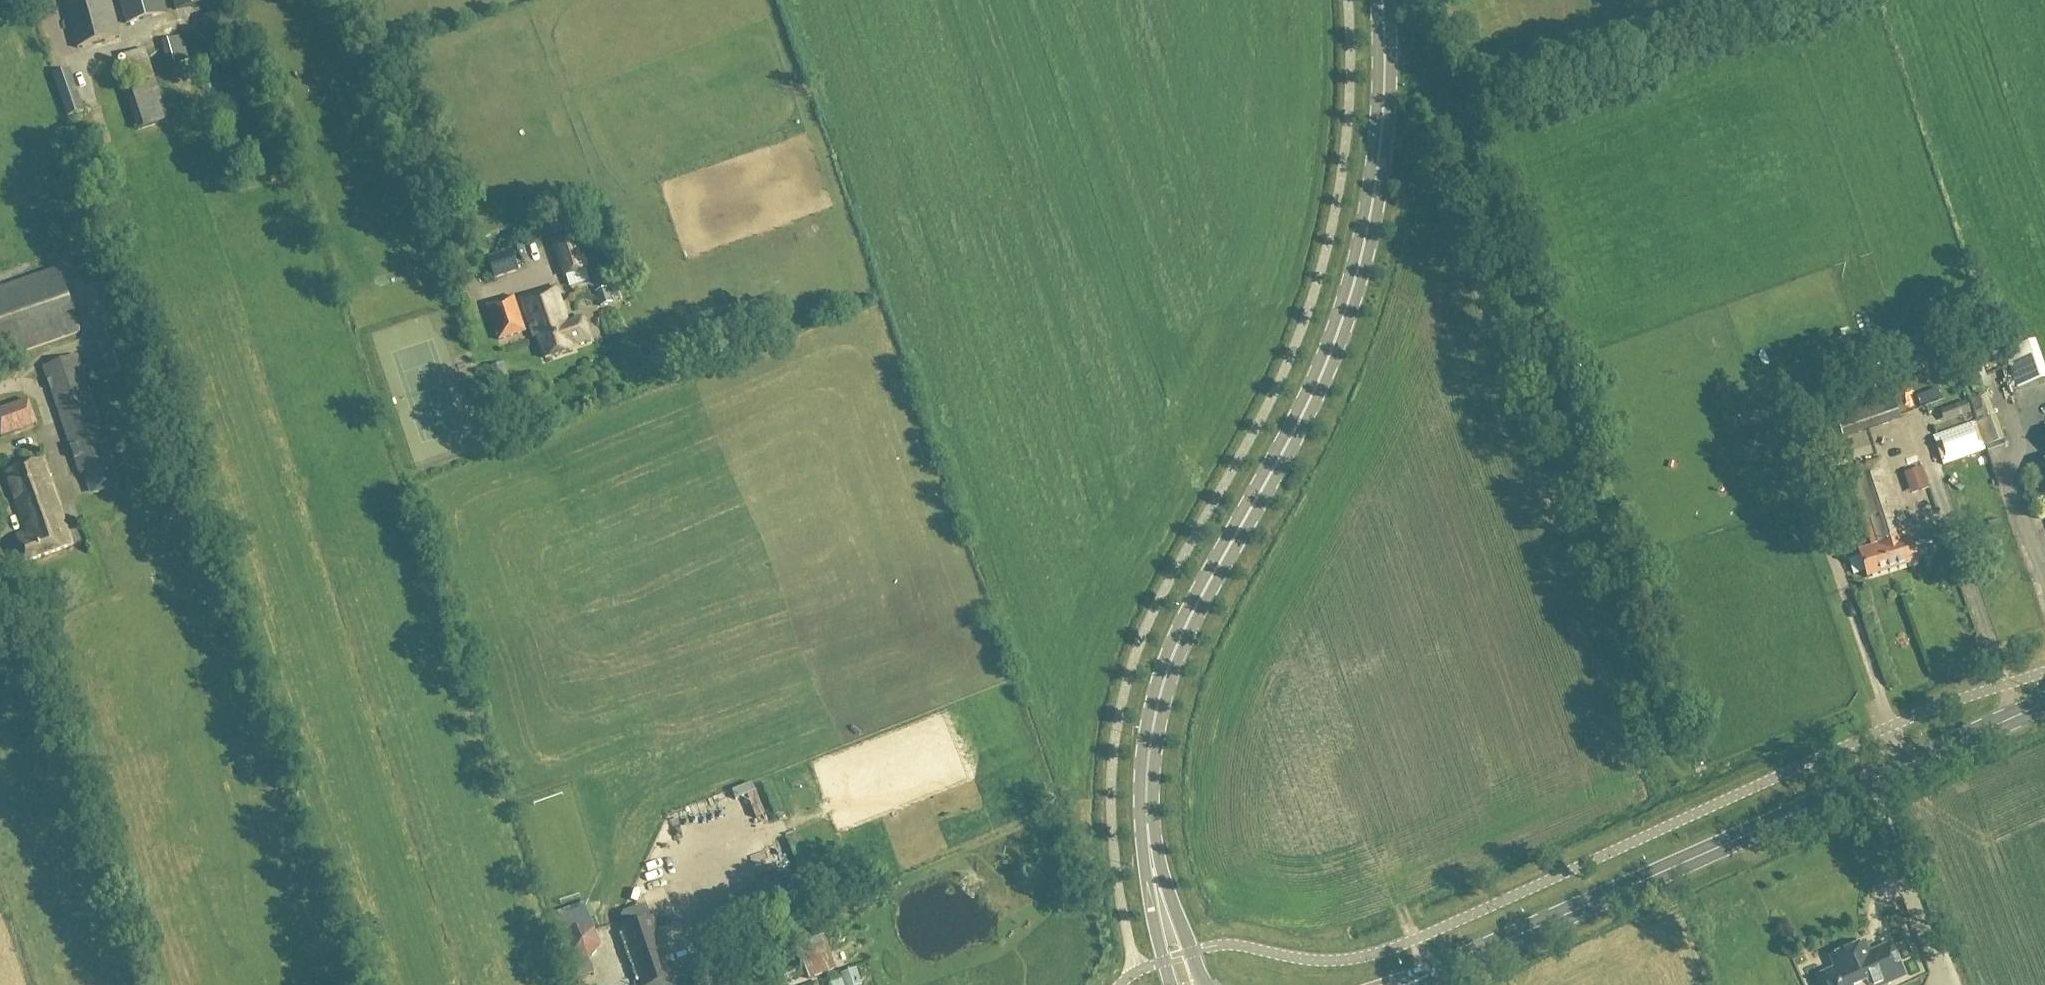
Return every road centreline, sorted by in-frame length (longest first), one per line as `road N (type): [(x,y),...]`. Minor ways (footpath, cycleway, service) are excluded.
road 1 (tertiary): [(1181,984),(1145,858),(1148,728),(1185,622),(1306,403),(1339,322),(1370,207),(1381,0)]
road 2 (secondary): [(1409,984),(2044,704)]

